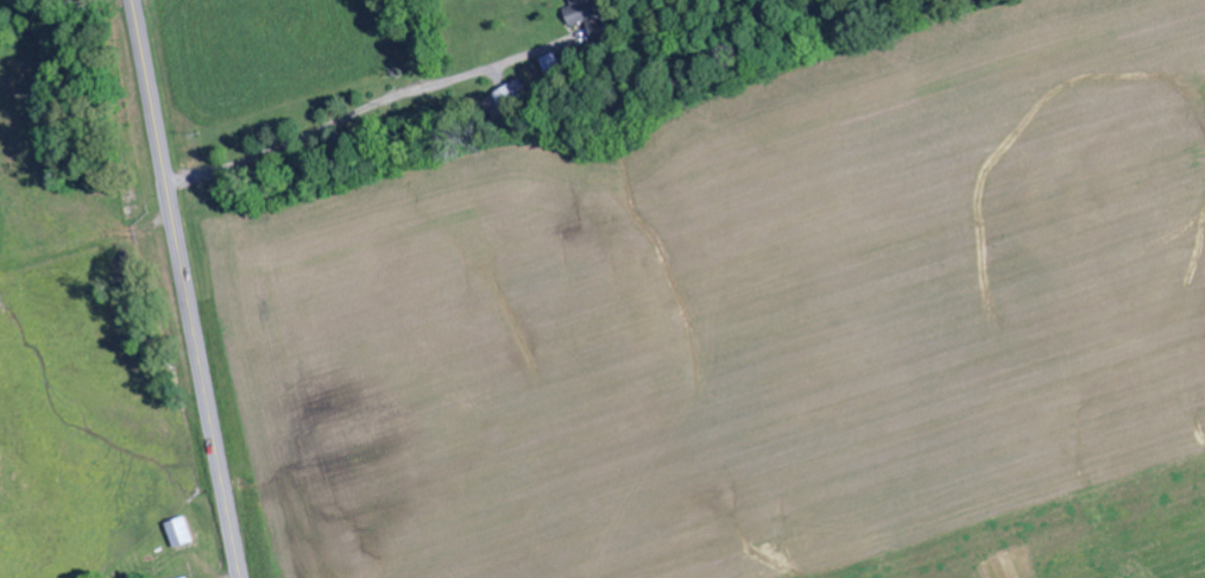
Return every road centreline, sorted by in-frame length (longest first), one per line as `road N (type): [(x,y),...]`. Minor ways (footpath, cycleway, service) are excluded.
road 1 (secondary): [(241,577),(134,0)]
road 2 (residential): [(152,96),(450,86)]

